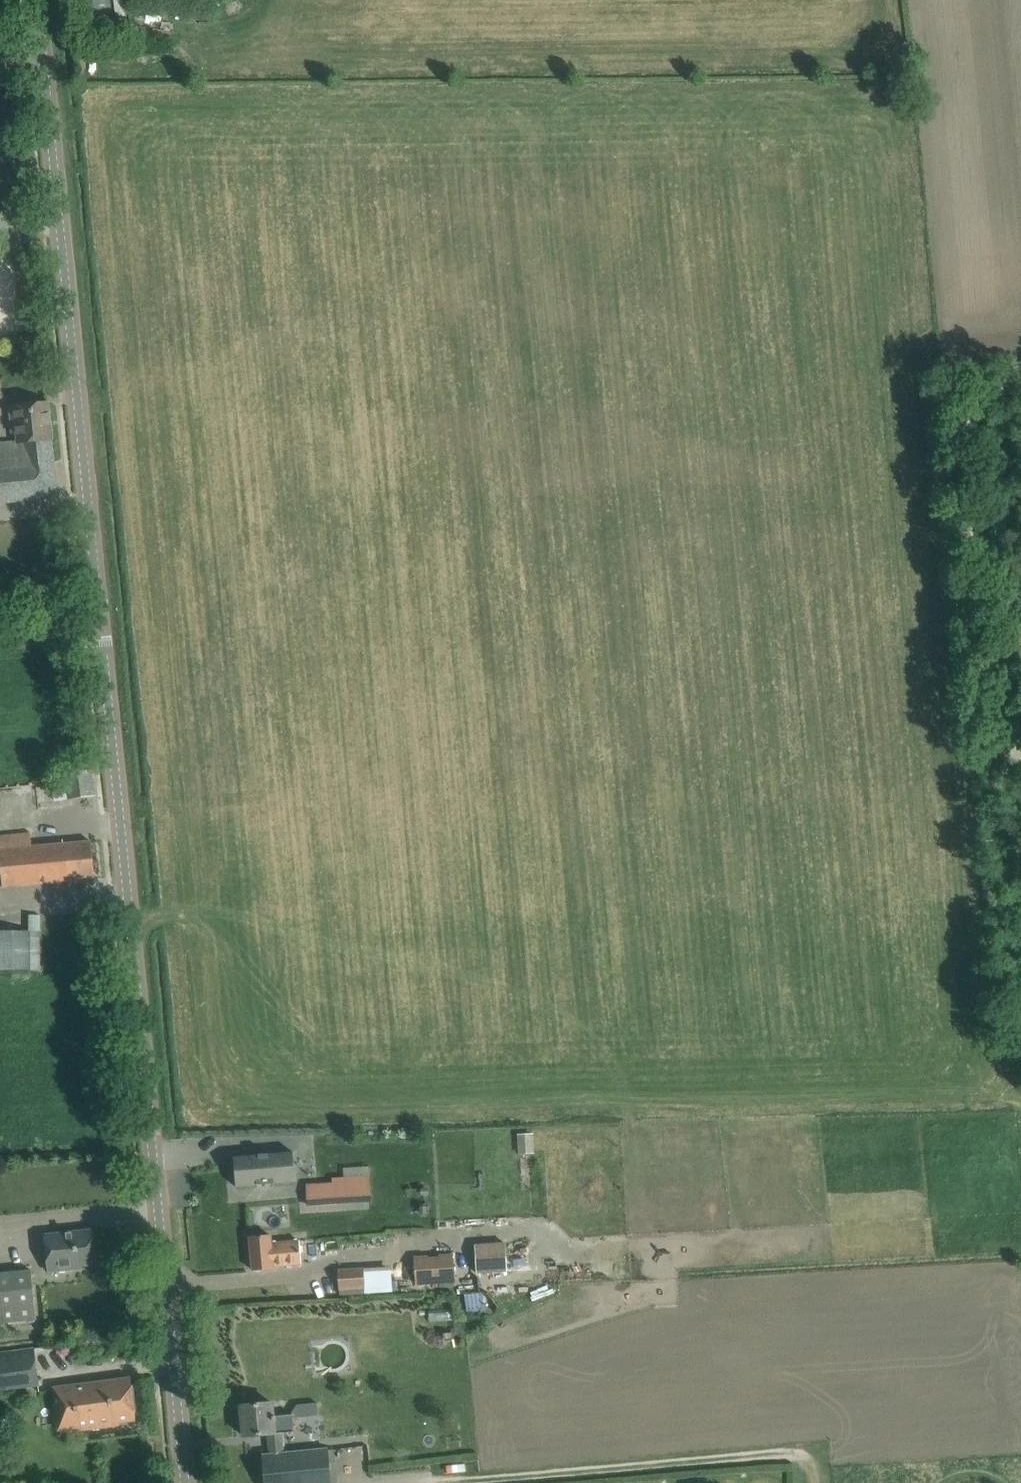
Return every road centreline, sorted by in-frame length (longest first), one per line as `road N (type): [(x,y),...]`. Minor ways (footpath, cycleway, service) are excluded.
road 1 (tertiary): [(186,1482),(37,0)]

